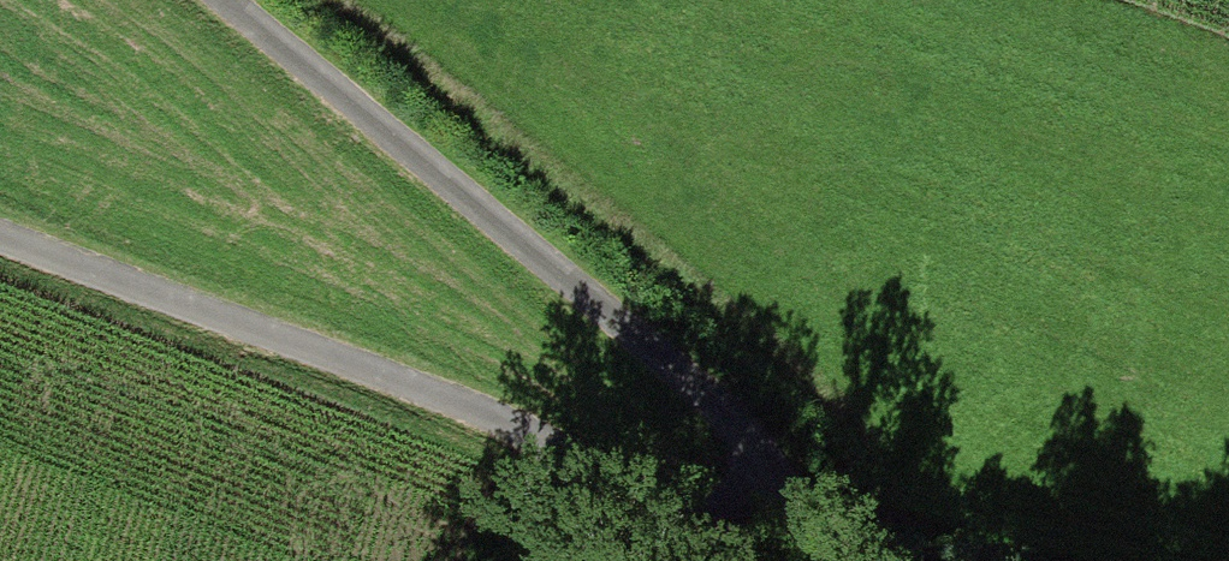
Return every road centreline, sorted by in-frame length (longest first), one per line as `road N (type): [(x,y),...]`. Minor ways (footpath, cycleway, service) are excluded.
road 1 (track): [(0,241),(526,445),(743,505),(837,515)]
road 2 (track): [(236,0),(765,432),(837,515)]

